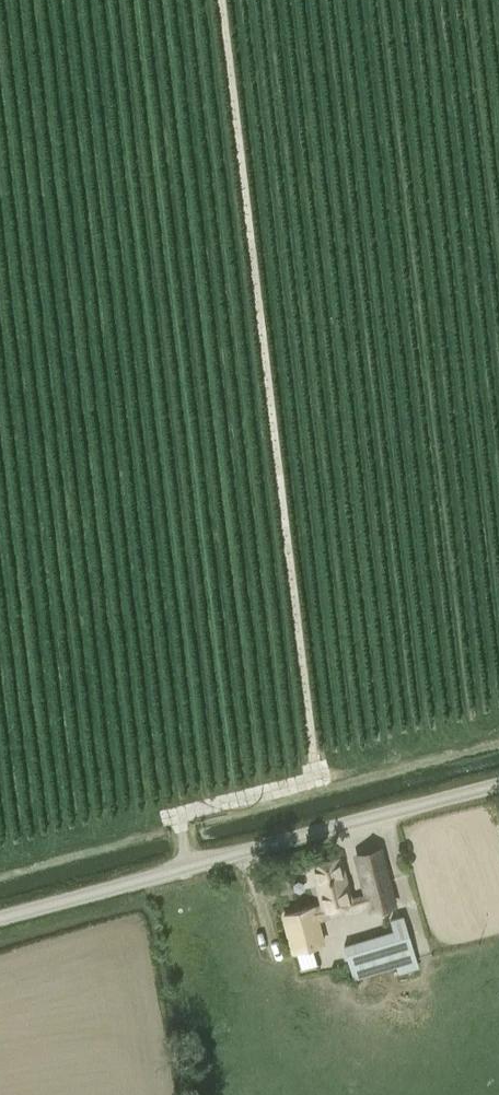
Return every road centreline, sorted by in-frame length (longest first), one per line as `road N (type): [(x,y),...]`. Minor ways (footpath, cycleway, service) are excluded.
road 1 (unclassified): [(0,919),(498,787)]

